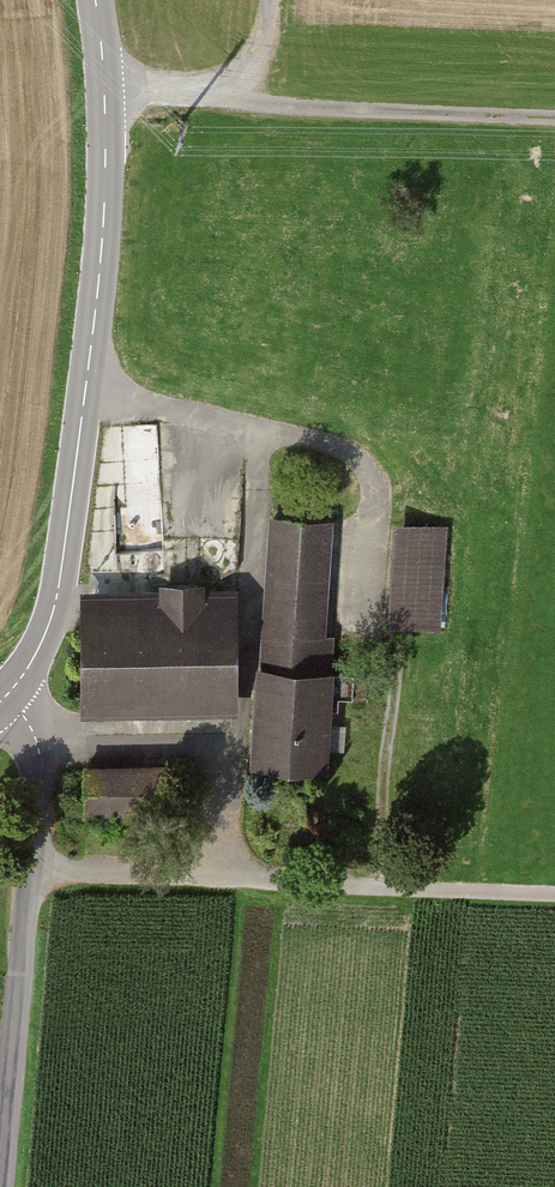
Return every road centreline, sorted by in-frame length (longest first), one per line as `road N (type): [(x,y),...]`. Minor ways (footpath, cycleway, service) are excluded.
road 1 (tertiary): [(6,697),(50,625),(65,550),(104,222),(106,90),(96,0)]
road 2 (track): [(30,874),(260,876),(554,895)]
road 3 (unclassified): [(6,697),(35,733),(39,755),(3,1186)]
road 4 (track): [(106,90),(331,111),(554,118)]

